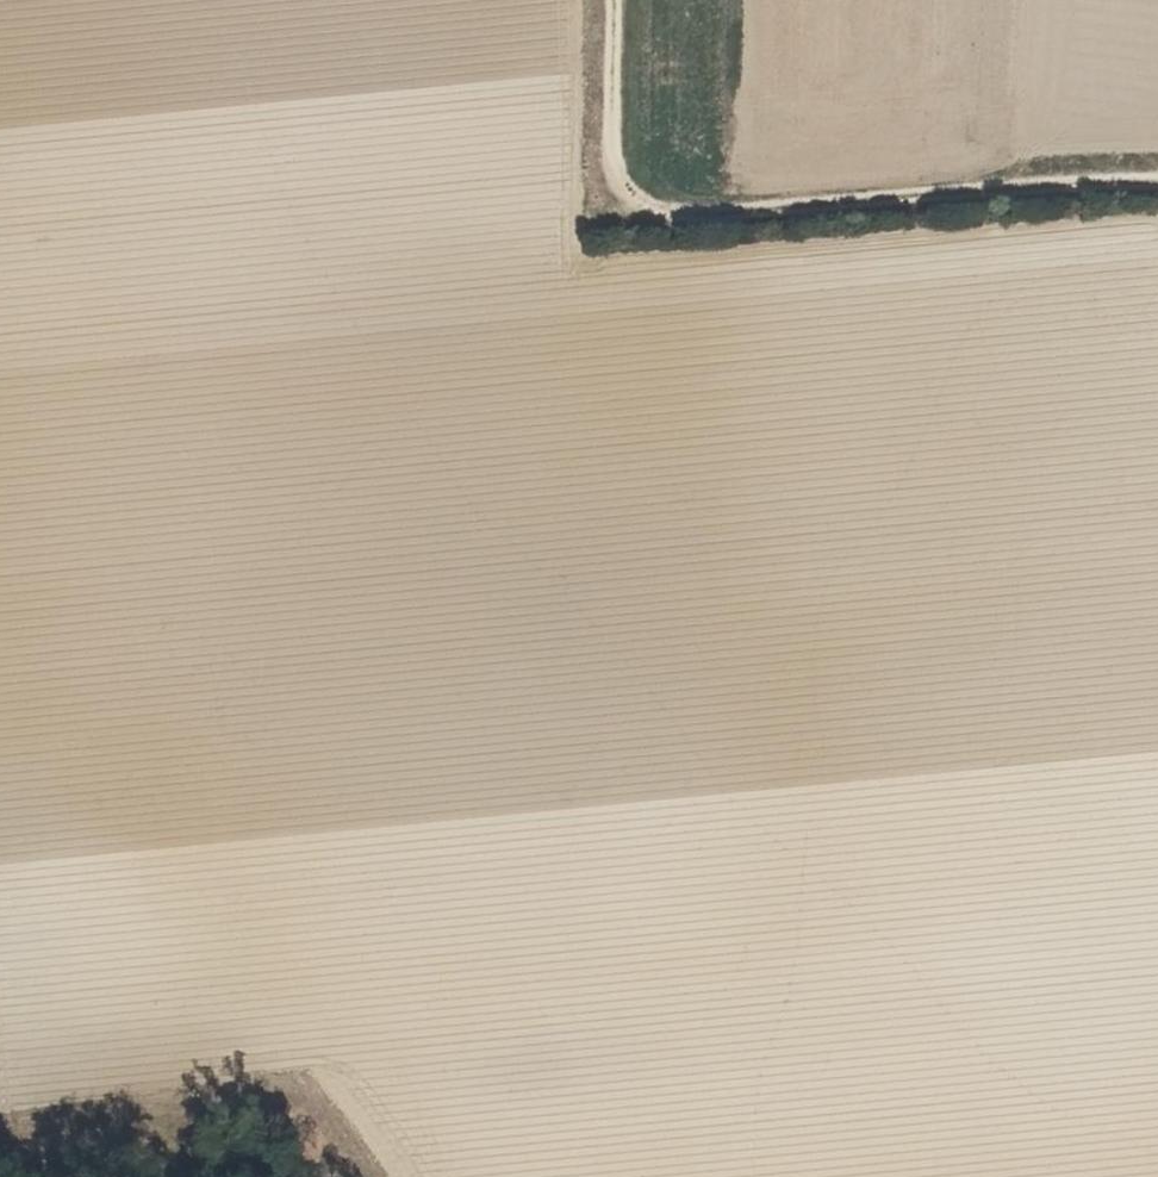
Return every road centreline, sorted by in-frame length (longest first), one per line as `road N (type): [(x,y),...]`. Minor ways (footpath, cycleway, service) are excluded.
road 1 (track): [(1157,181),(697,212),(629,194),(604,131),(609,0)]

